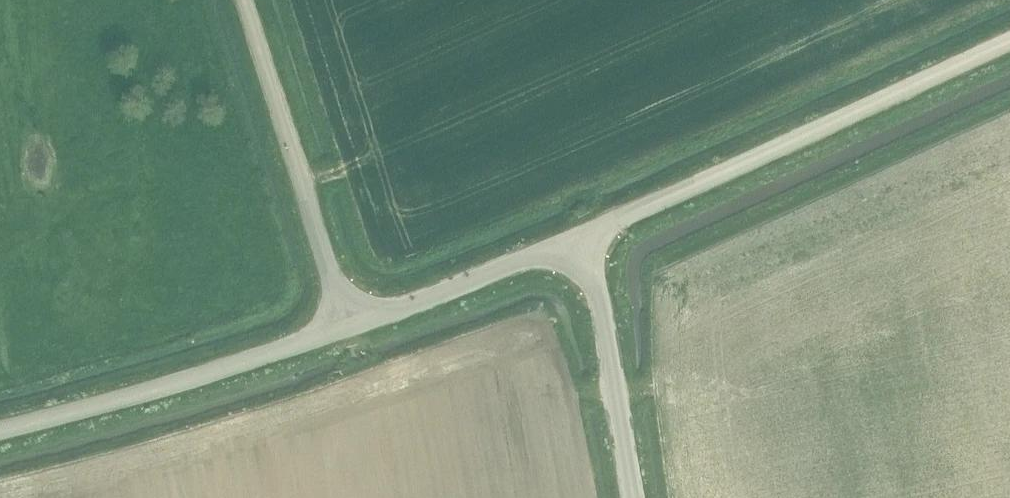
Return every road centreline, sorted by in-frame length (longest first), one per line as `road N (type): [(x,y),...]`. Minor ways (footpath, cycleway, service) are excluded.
road 1 (unclassified): [(586,237),(1009,44)]
road 2 (unclassified): [(0,429),(346,327)]
road 3 (unclassified): [(346,327),(246,0)]
road 4 (unclassified): [(631,497),(586,237)]
road 5 (unclassified): [(346,327),(586,237)]

